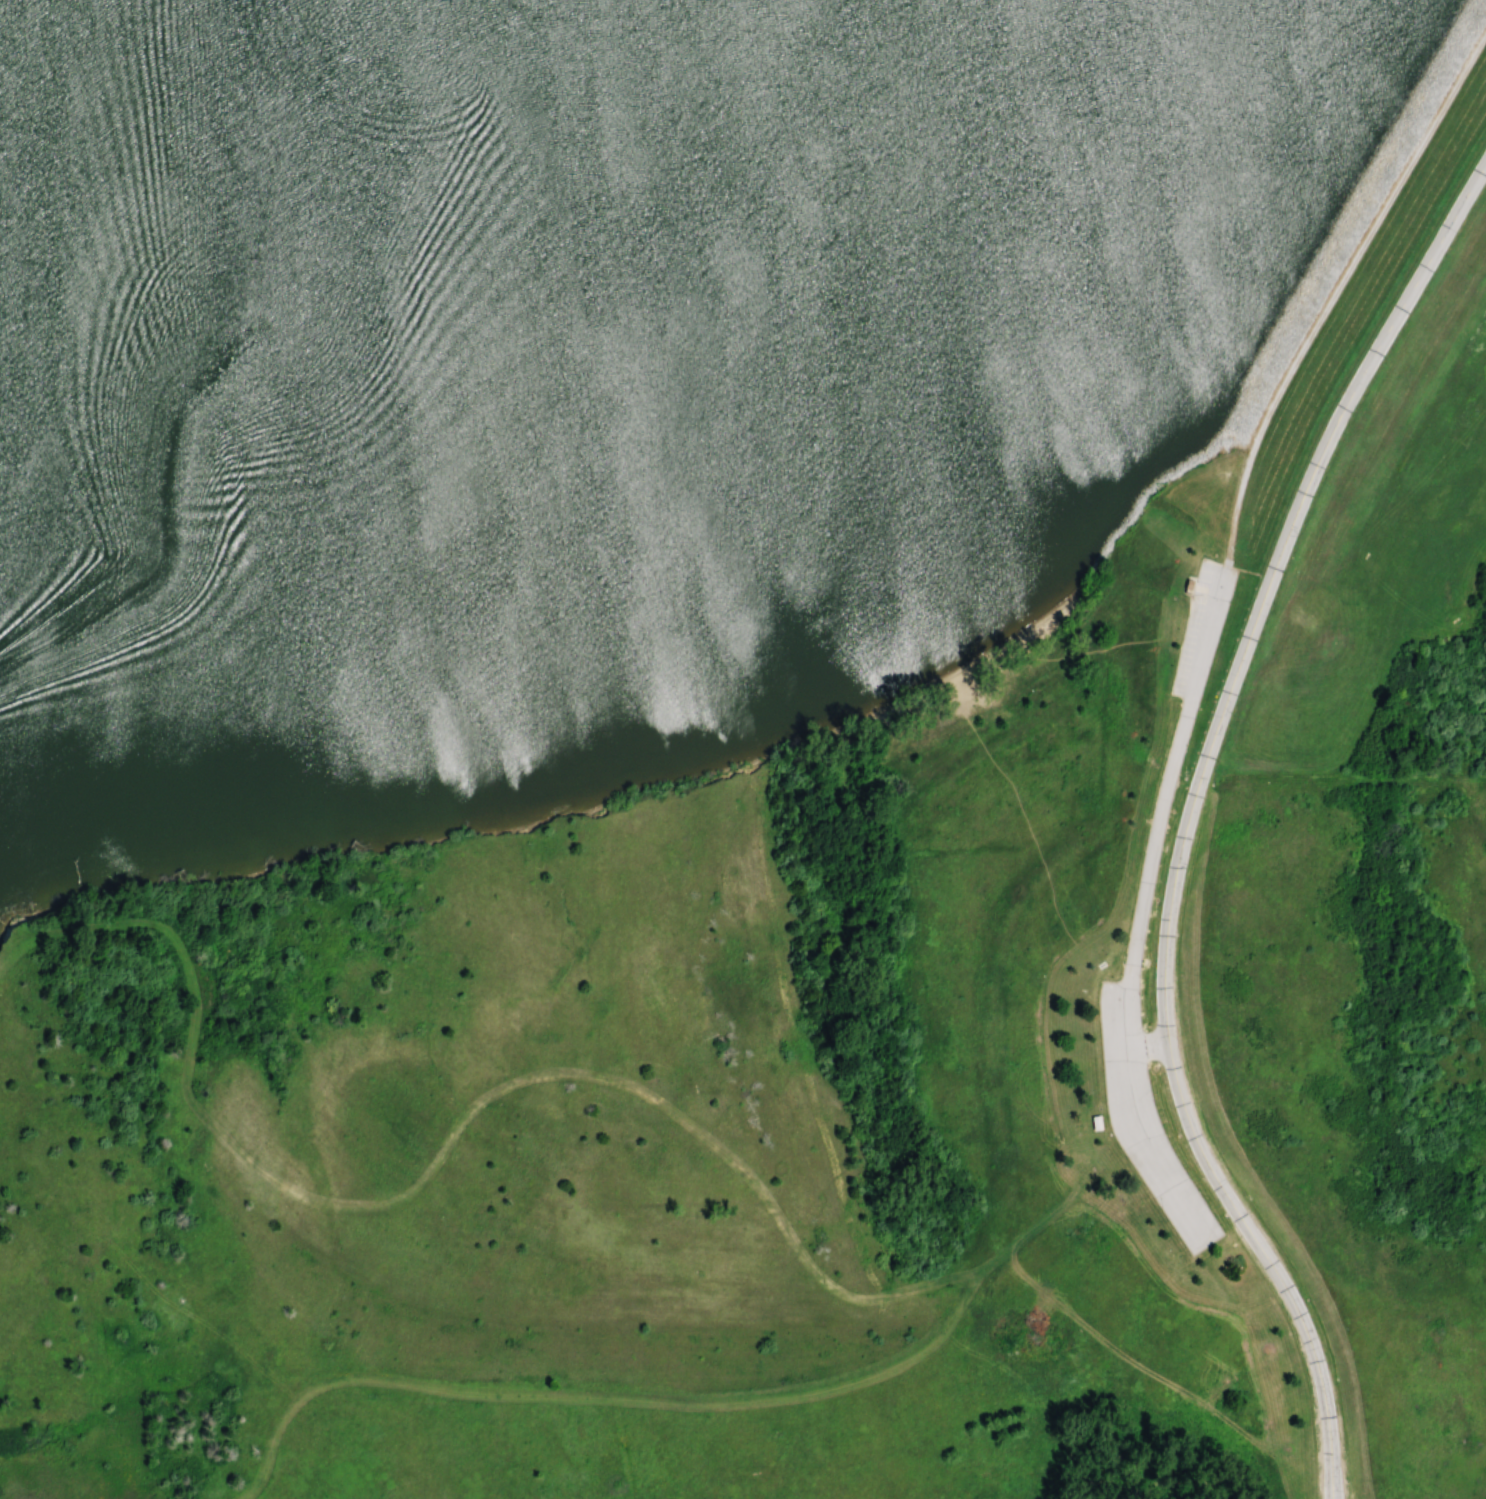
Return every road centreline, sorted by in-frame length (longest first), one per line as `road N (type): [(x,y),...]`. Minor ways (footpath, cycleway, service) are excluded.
road 1 (tertiary): [(1332,1498),(1328,1422),(1303,1325),(1201,1155),(1176,1086),(1163,1002),(1166,911),(1209,736),(1283,528),(1485,166)]

